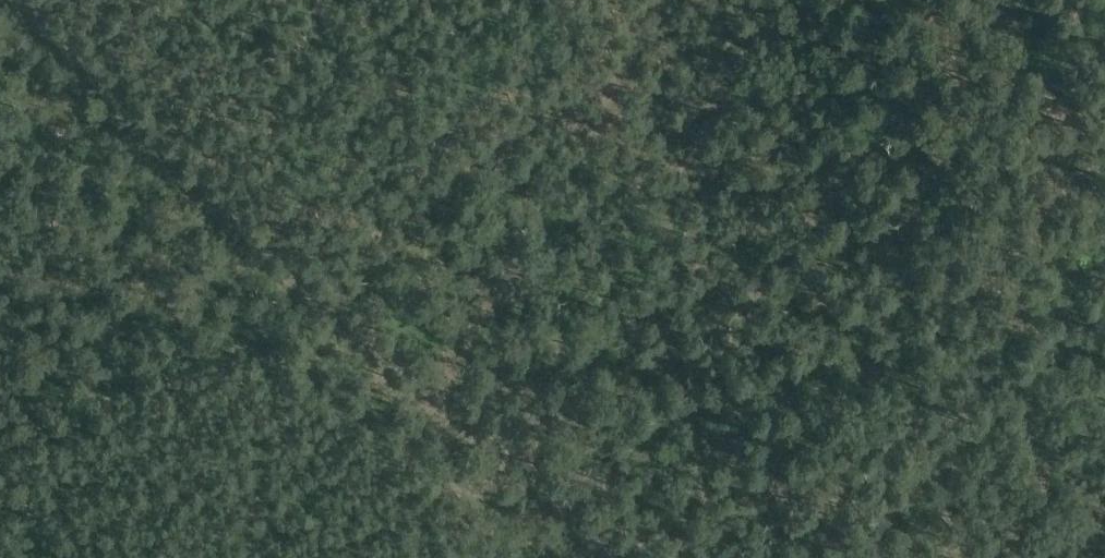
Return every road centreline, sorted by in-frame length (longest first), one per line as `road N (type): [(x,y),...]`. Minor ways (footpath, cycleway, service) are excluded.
road 1 (track): [(18,0),(298,278),(391,362),(495,438),(608,557)]

